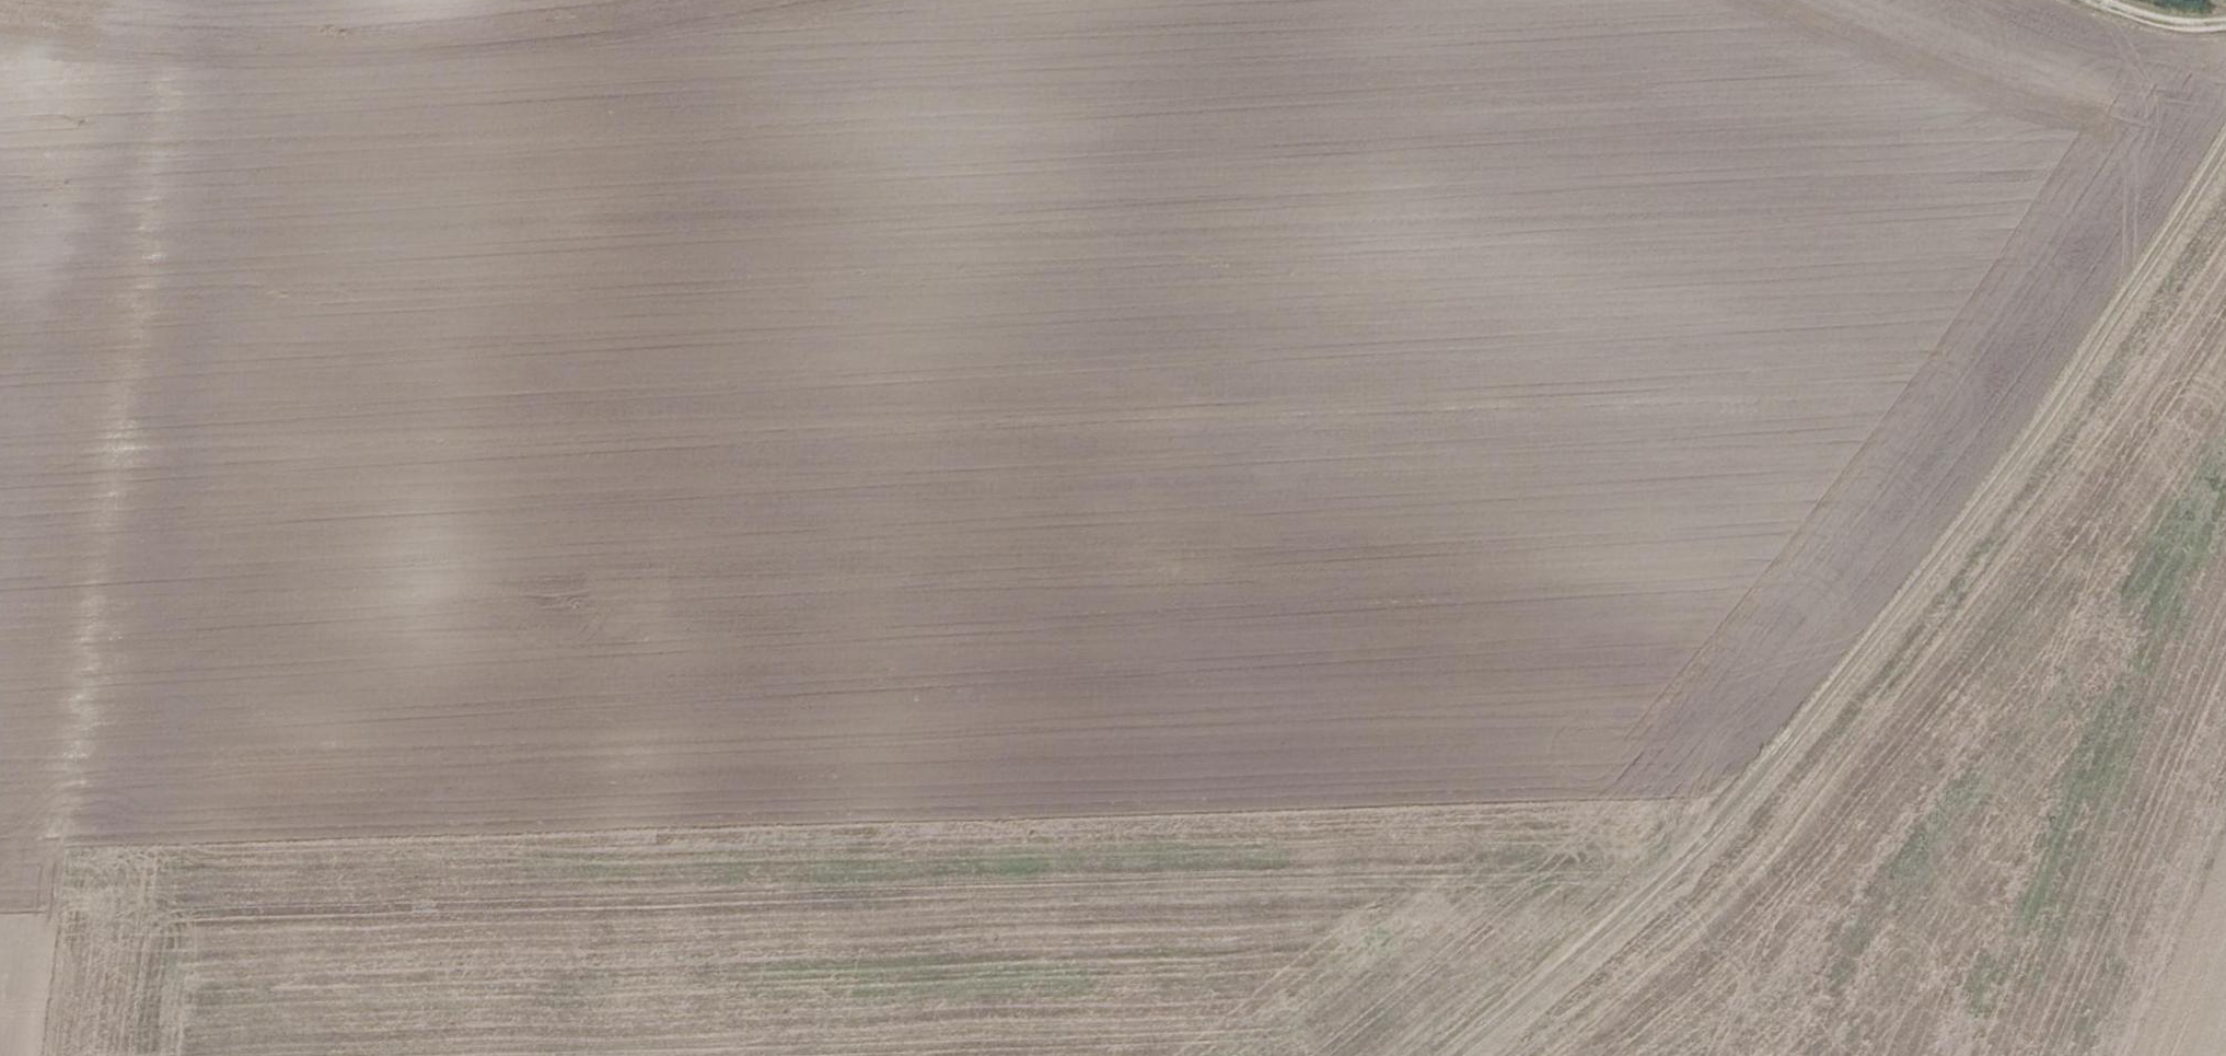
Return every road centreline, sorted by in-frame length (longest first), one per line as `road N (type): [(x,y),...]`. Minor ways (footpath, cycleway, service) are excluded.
road 1 (track): [(2225,124),(2058,401),(1804,720),(1538,994),(1465,1055)]
road 2 (track): [(2225,26),(2183,26),(2097,0)]

